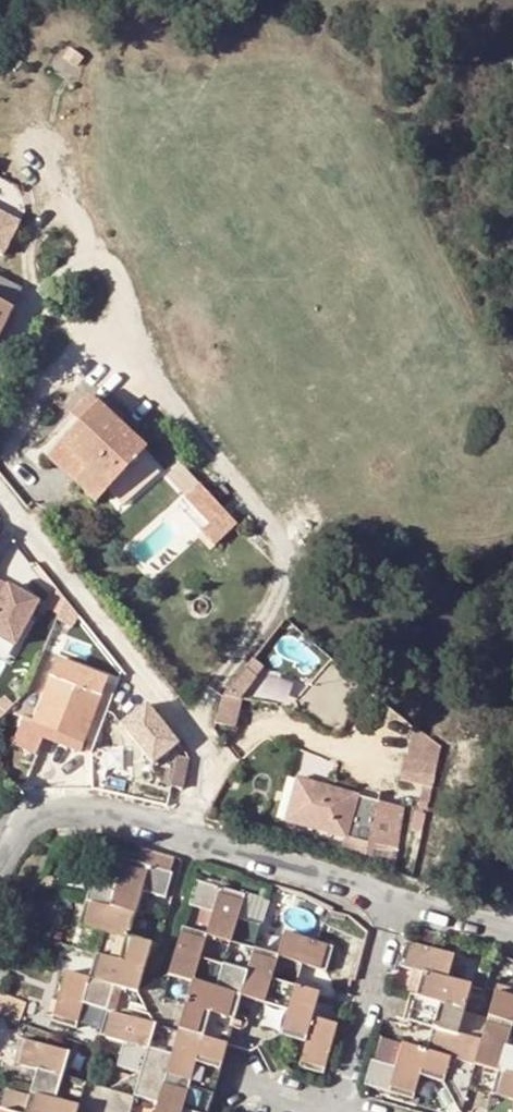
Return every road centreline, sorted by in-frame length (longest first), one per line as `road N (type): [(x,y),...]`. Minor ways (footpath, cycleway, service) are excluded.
road 1 (unclassified): [(0,862),(11,838),(40,815),(79,809),(397,894),(512,934)]

